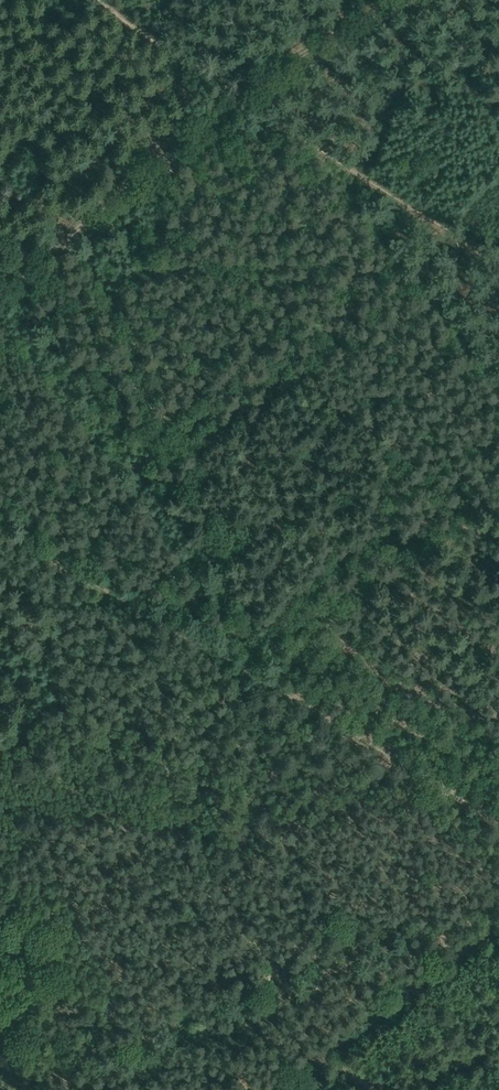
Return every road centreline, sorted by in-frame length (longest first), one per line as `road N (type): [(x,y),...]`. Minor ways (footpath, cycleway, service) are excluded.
road 1 (track): [(45,548),(72,506),(409,293),(454,258),(460,242),(117,0)]
road 2 (track): [(45,548),(318,704),(498,822)]
road 3 (track): [(370,0),(286,58),(0,289)]
road 4 (track): [(279,1089),(498,925)]

